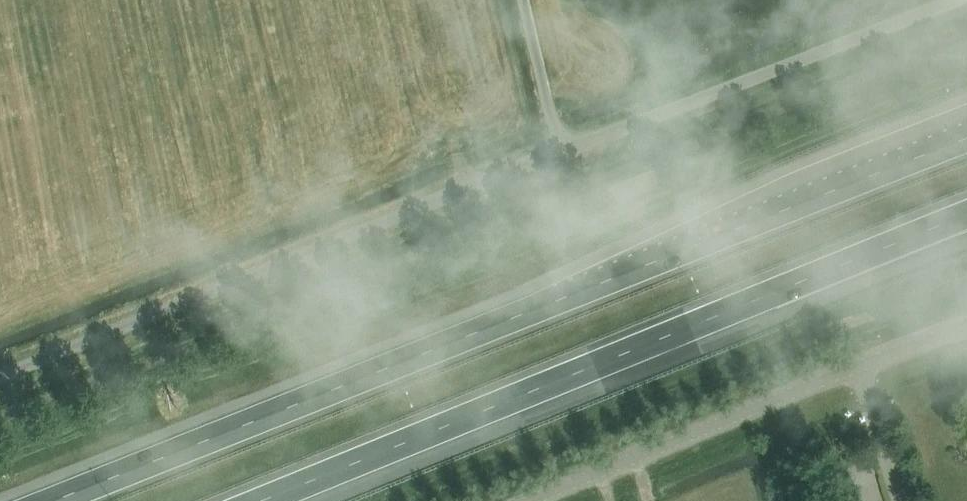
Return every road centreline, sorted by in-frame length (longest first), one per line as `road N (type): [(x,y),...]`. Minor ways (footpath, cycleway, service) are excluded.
road 1 (motorway): [(966,136),(51,500)]
road 2 (motorway): [(259,500),(966,213)]
road 3 (unclassified): [(0,377),(559,155)]
road 4 (tertiary): [(524,500),(966,326)]
road 5 (unclassified): [(559,155),(961,0)]
road 6 (unclassified): [(559,155),(516,0)]

